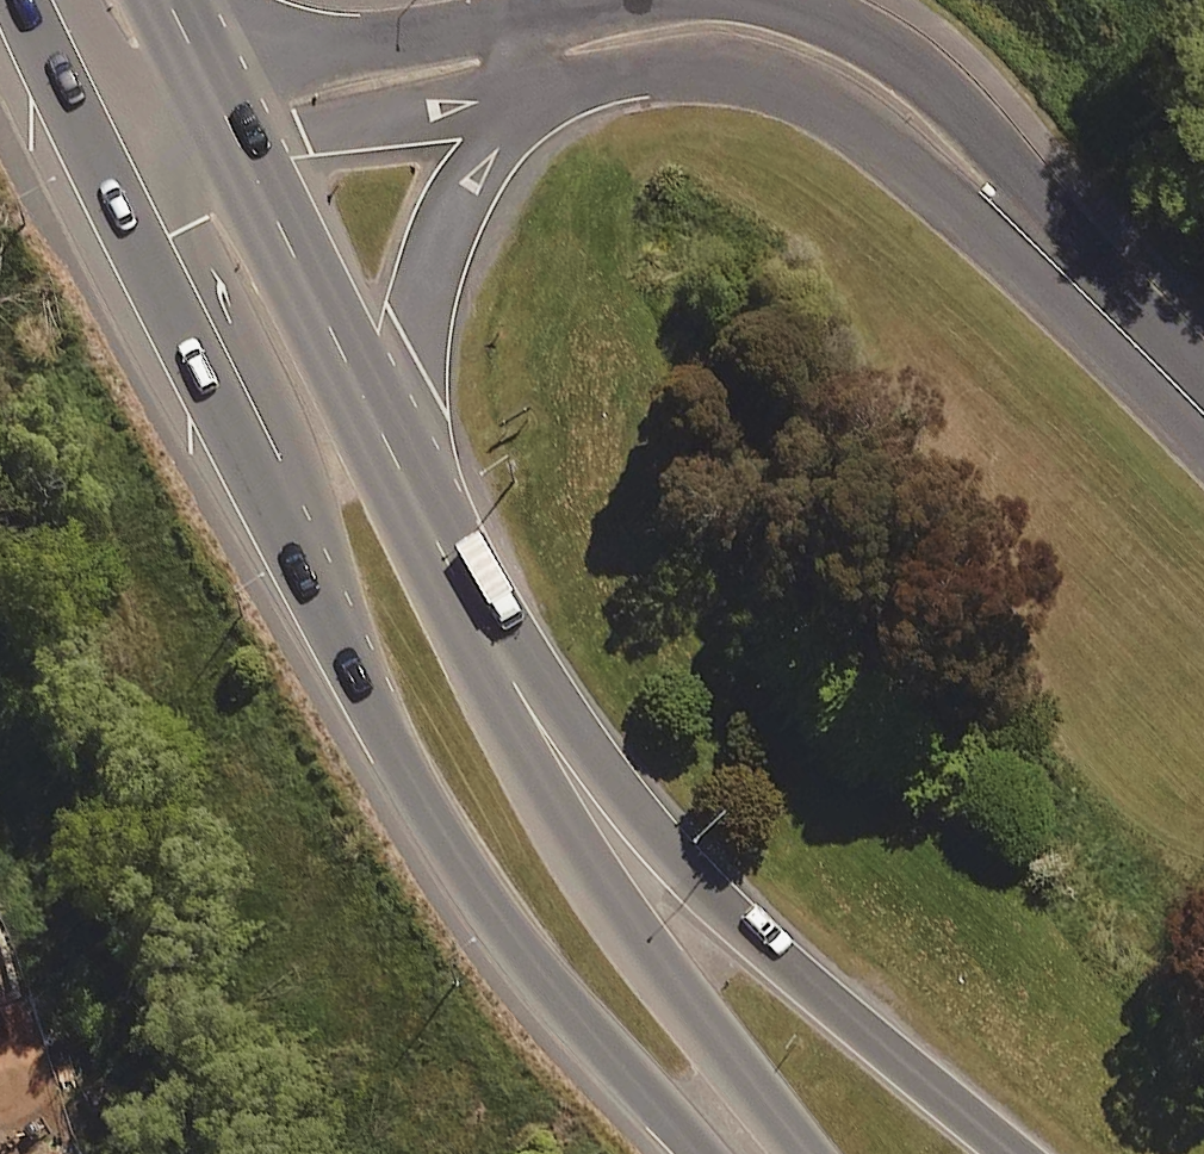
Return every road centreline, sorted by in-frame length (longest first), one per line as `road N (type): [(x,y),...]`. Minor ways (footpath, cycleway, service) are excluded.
road 1 (primary): [(710,1153),(525,947),(433,810),(350,663),(237,380),(146,186)]
road 2 (motorway): [(455,622),(505,640),(673,856),(794,973),(1014,1153)]
road 3 (primary): [(455,622),(557,829),(620,923),(810,1153)]
road 4 (residential): [(1055,261),(832,106),(767,78),(646,68),(566,85)]
road 5 (primary): [(566,85),(515,125),(437,240),(386,482)]
road 6 (residential): [(729,0),(812,16),(908,68),(1021,182),(1055,261)]
road 7 (residential): [(193,69),(617,0)]
road 8 (primary): [(234,151),(386,482)]
road 9 (residential): [(566,85),(305,130),(234,151)]
road 10 (residential): [(1055,261),(1203,413)]
road 11 (primary): [(386,482),(455,622)]

